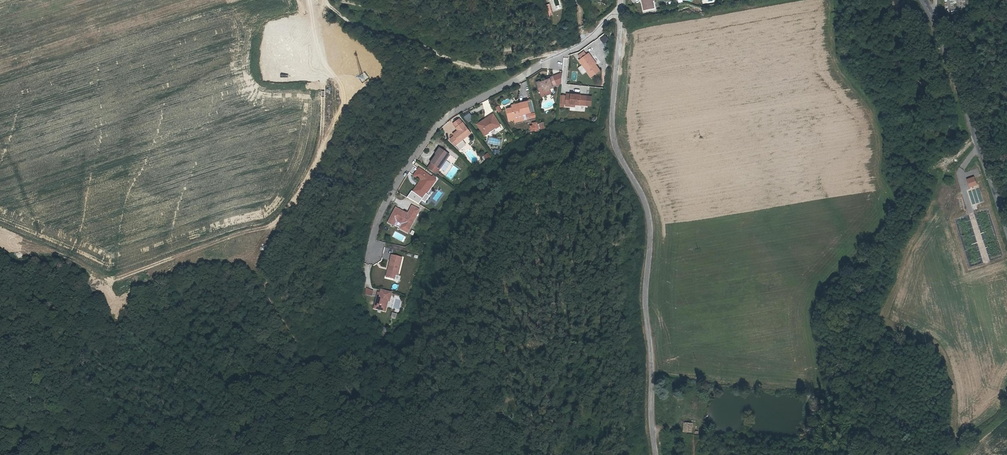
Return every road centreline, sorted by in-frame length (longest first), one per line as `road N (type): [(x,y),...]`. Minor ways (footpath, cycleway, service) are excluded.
road 1 (unclassified): [(657,454),(645,302),(648,216),(612,127),(621,6)]
road 2 (residential): [(371,254),(378,217),(433,129),(564,52)]
road 3 (residential): [(324,0),(353,26),(467,65),(564,52)]
road 4 (tertiary): [(924,0),(1006,233)]

